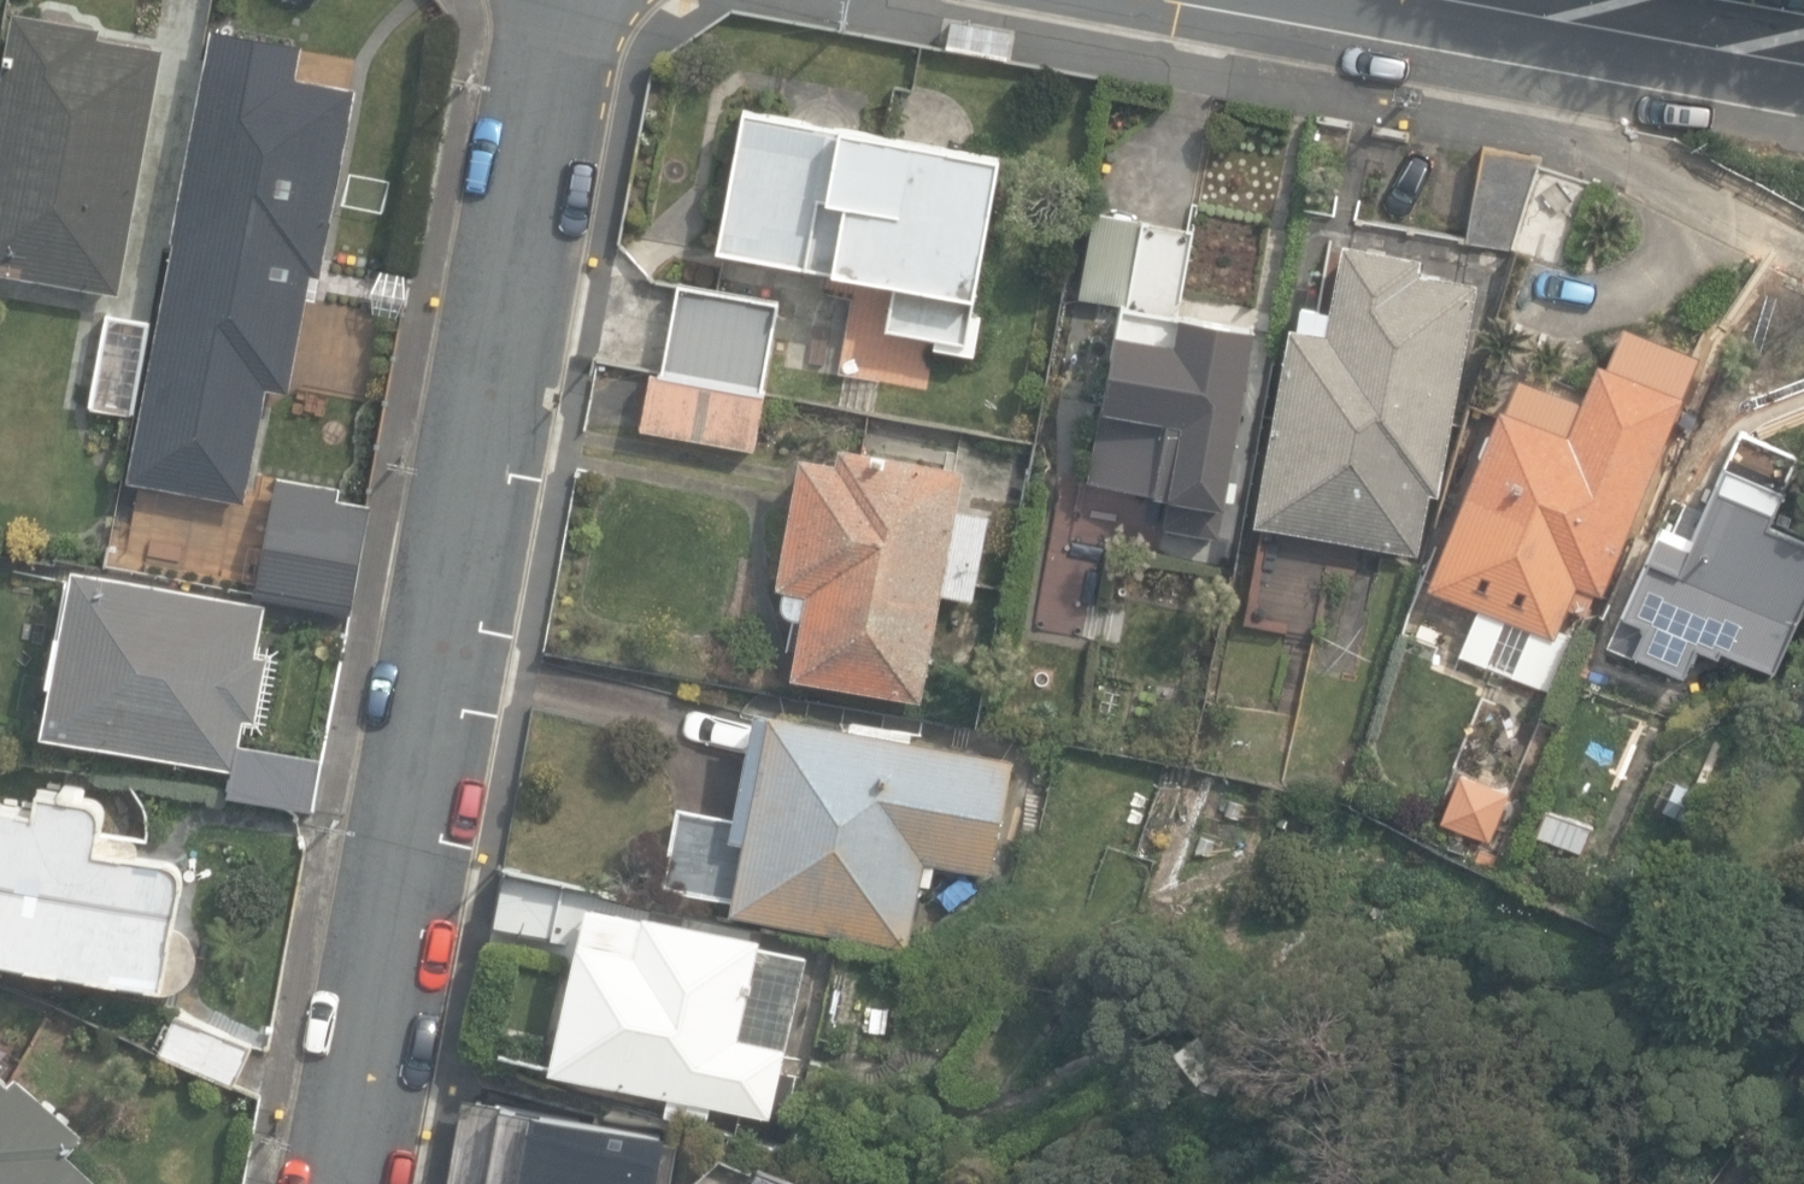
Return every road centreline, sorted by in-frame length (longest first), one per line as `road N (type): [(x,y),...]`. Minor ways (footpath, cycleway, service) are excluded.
road 1 (residential): [(333,1183),(574,0)]
road 2 (secondary): [(1563,0),(1803,39)]

